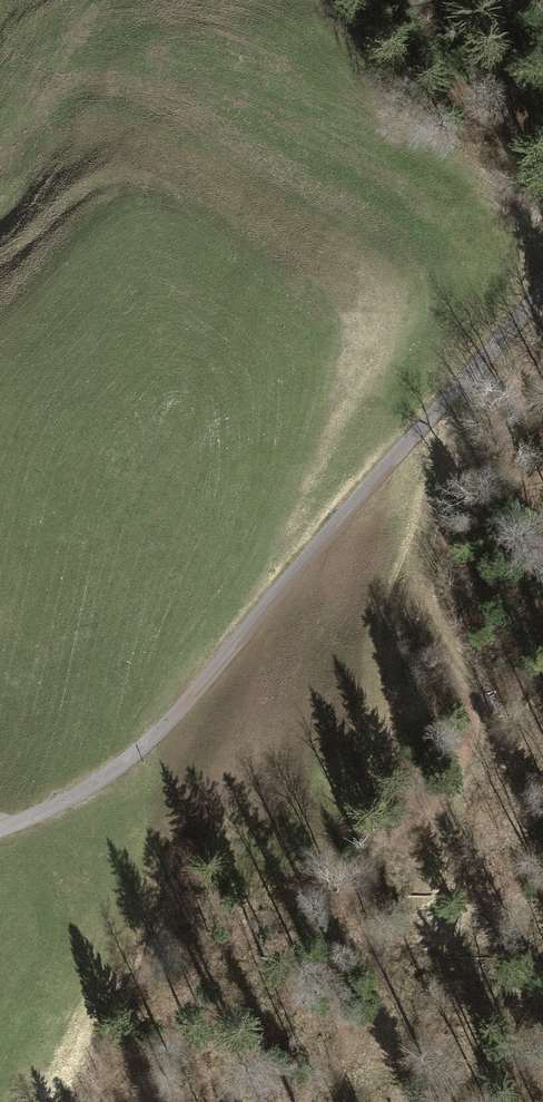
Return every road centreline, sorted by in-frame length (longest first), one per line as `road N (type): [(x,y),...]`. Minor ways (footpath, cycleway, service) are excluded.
road 1 (track): [(0,828),(75,802),(174,720),(542,288)]
road 2 (track): [(492,348),(420,571),(437,638),(477,701),(484,730),(474,771),(439,839),(367,1066)]

